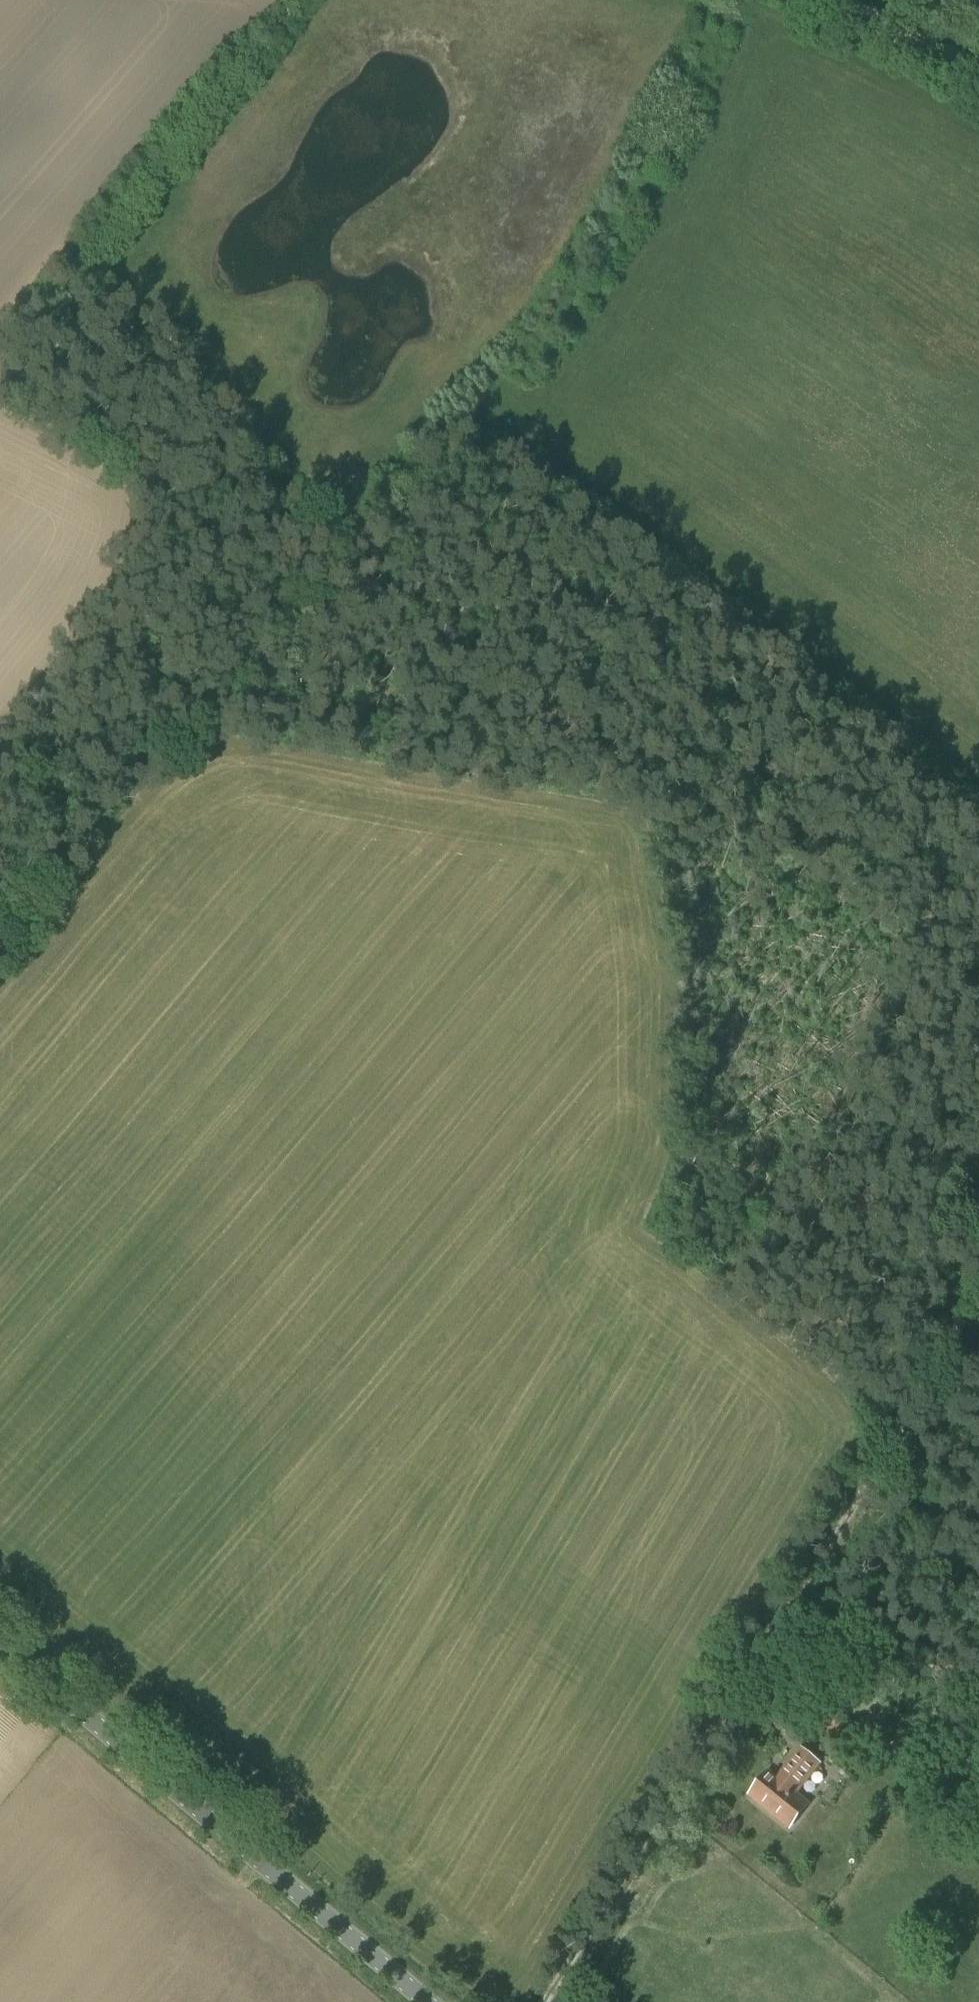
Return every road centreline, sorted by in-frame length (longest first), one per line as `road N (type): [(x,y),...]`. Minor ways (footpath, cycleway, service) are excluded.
road 1 (track): [(541,2001),(601,1919),(978,1267)]
road 2 (unclassified): [(433,2001),(0,1638)]
road 3 (track): [(833,0),(978,71)]

